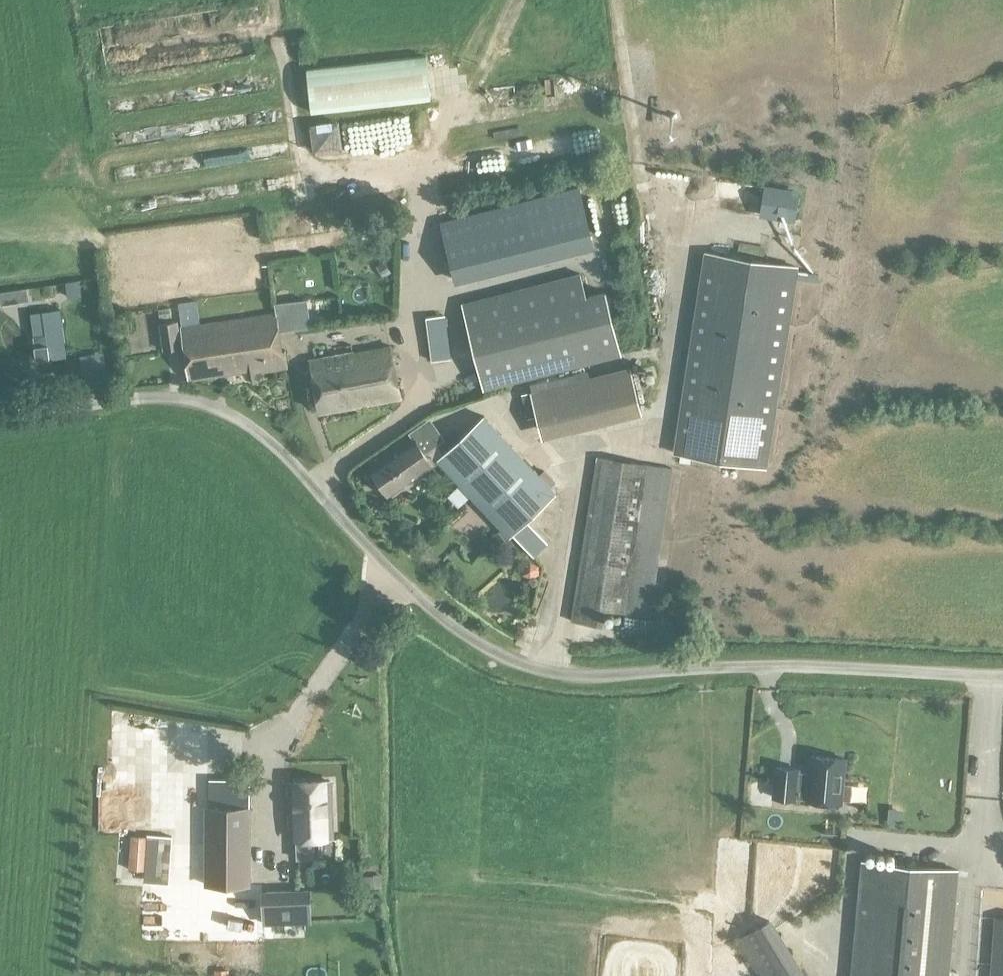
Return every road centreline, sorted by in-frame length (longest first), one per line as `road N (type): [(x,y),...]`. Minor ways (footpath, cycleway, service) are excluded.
road 1 (unclassified): [(1002,675),(543,672),(496,657),(454,630),(267,441),(233,417),(188,399),(0,417)]
road 2 (track): [(596,220),(625,187),(635,155),(618,0)]

